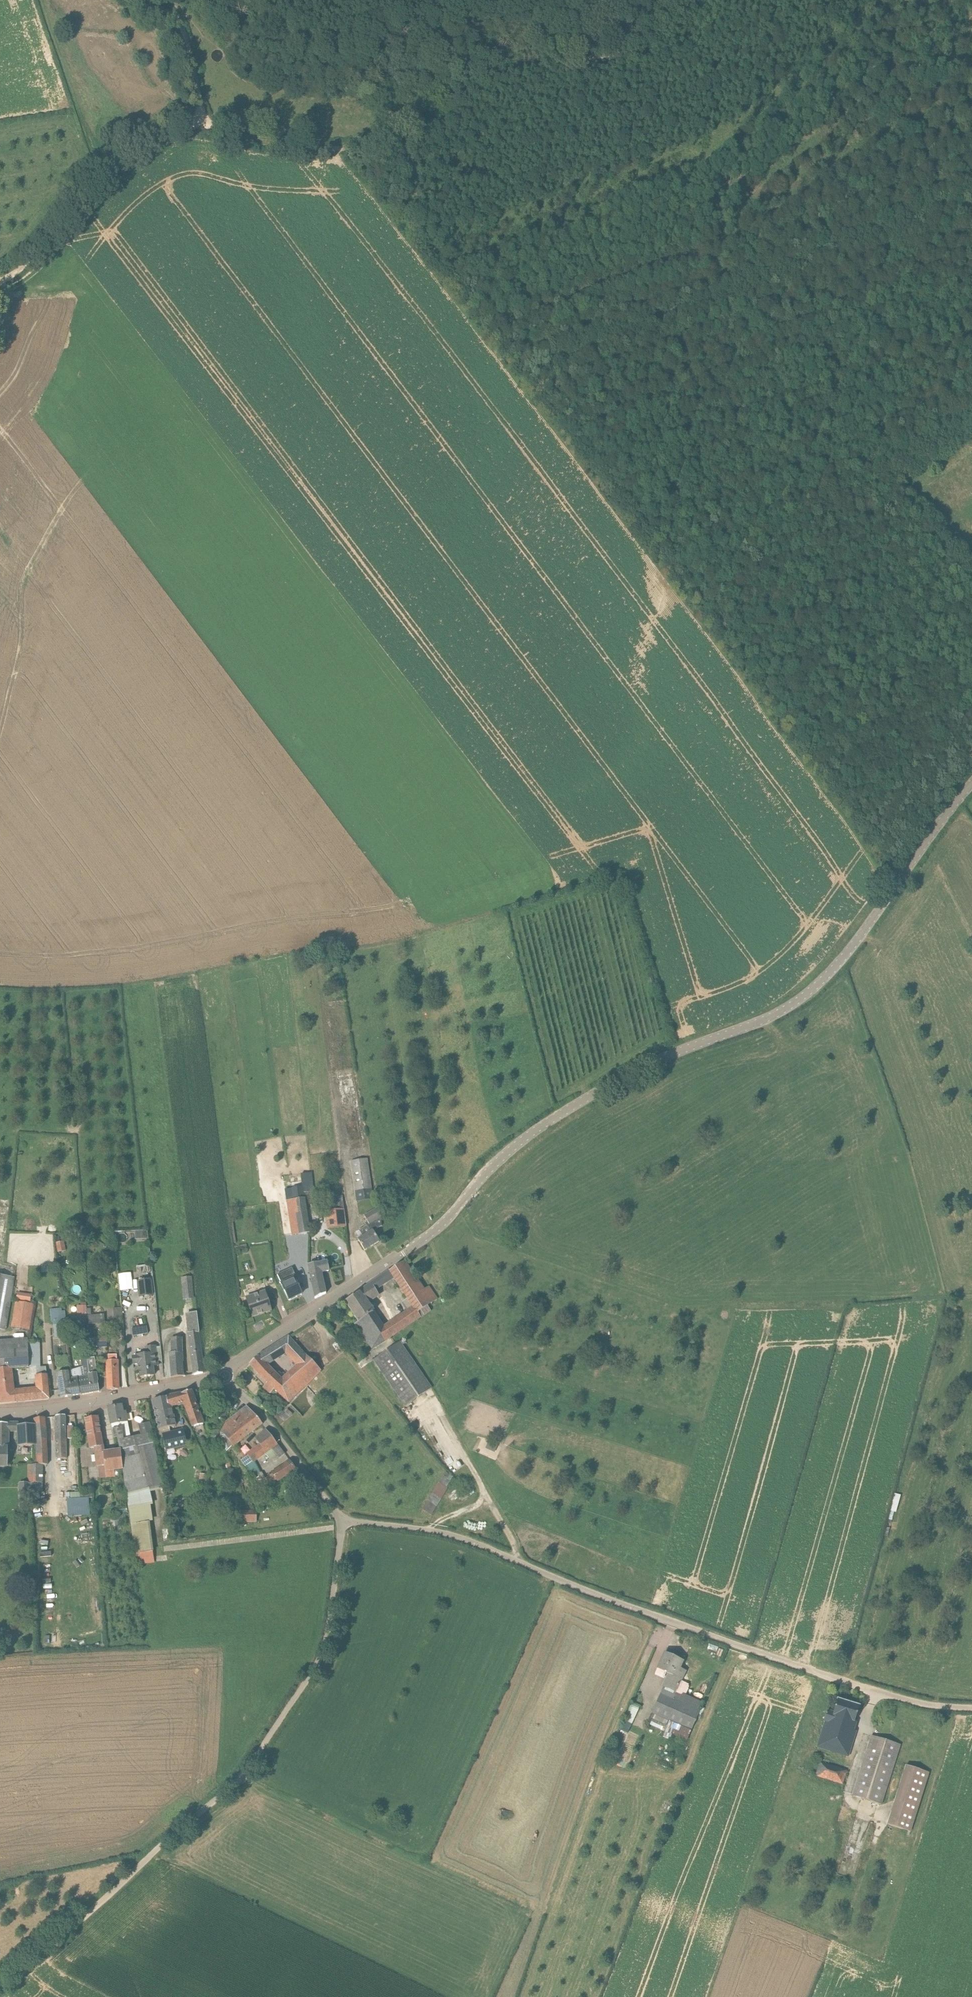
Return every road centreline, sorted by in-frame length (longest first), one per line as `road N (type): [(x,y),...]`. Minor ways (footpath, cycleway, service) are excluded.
road 1 (unclassified): [(222,1372),(435,1229),(542,1125),(646,1065),(762,1020),(805,995),(846,954),(971,782)]
road 2 (unclassified): [(971,1708),(916,1701),(765,1655),(454,1535),(340,1521)]
road 3 (unclassified): [(0,1991),(250,1766),(323,1649),(340,1521)]
road 4 (track): [(206,124),(259,140),(356,146),(427,120),(517,69),(642,40),(691,0)]
road 5 (unclassified): [(0,279),(23,265),(120,158),(159,136),(206,124),(182,25),(142,0)]
road 6 (residential): [(0,1412),(222,1372)]
road 7 (unclassified): [(340,1521),(222,1372)]

